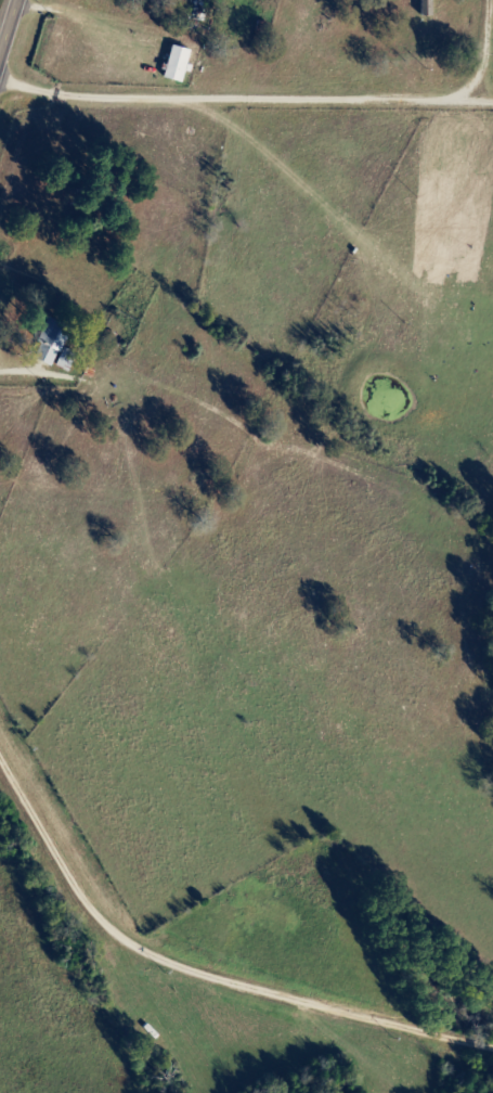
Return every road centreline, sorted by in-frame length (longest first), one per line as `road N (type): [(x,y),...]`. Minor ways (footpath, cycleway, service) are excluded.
road 1 (residential): [(492,1029),(118,921),(31,845),(0,796)]

